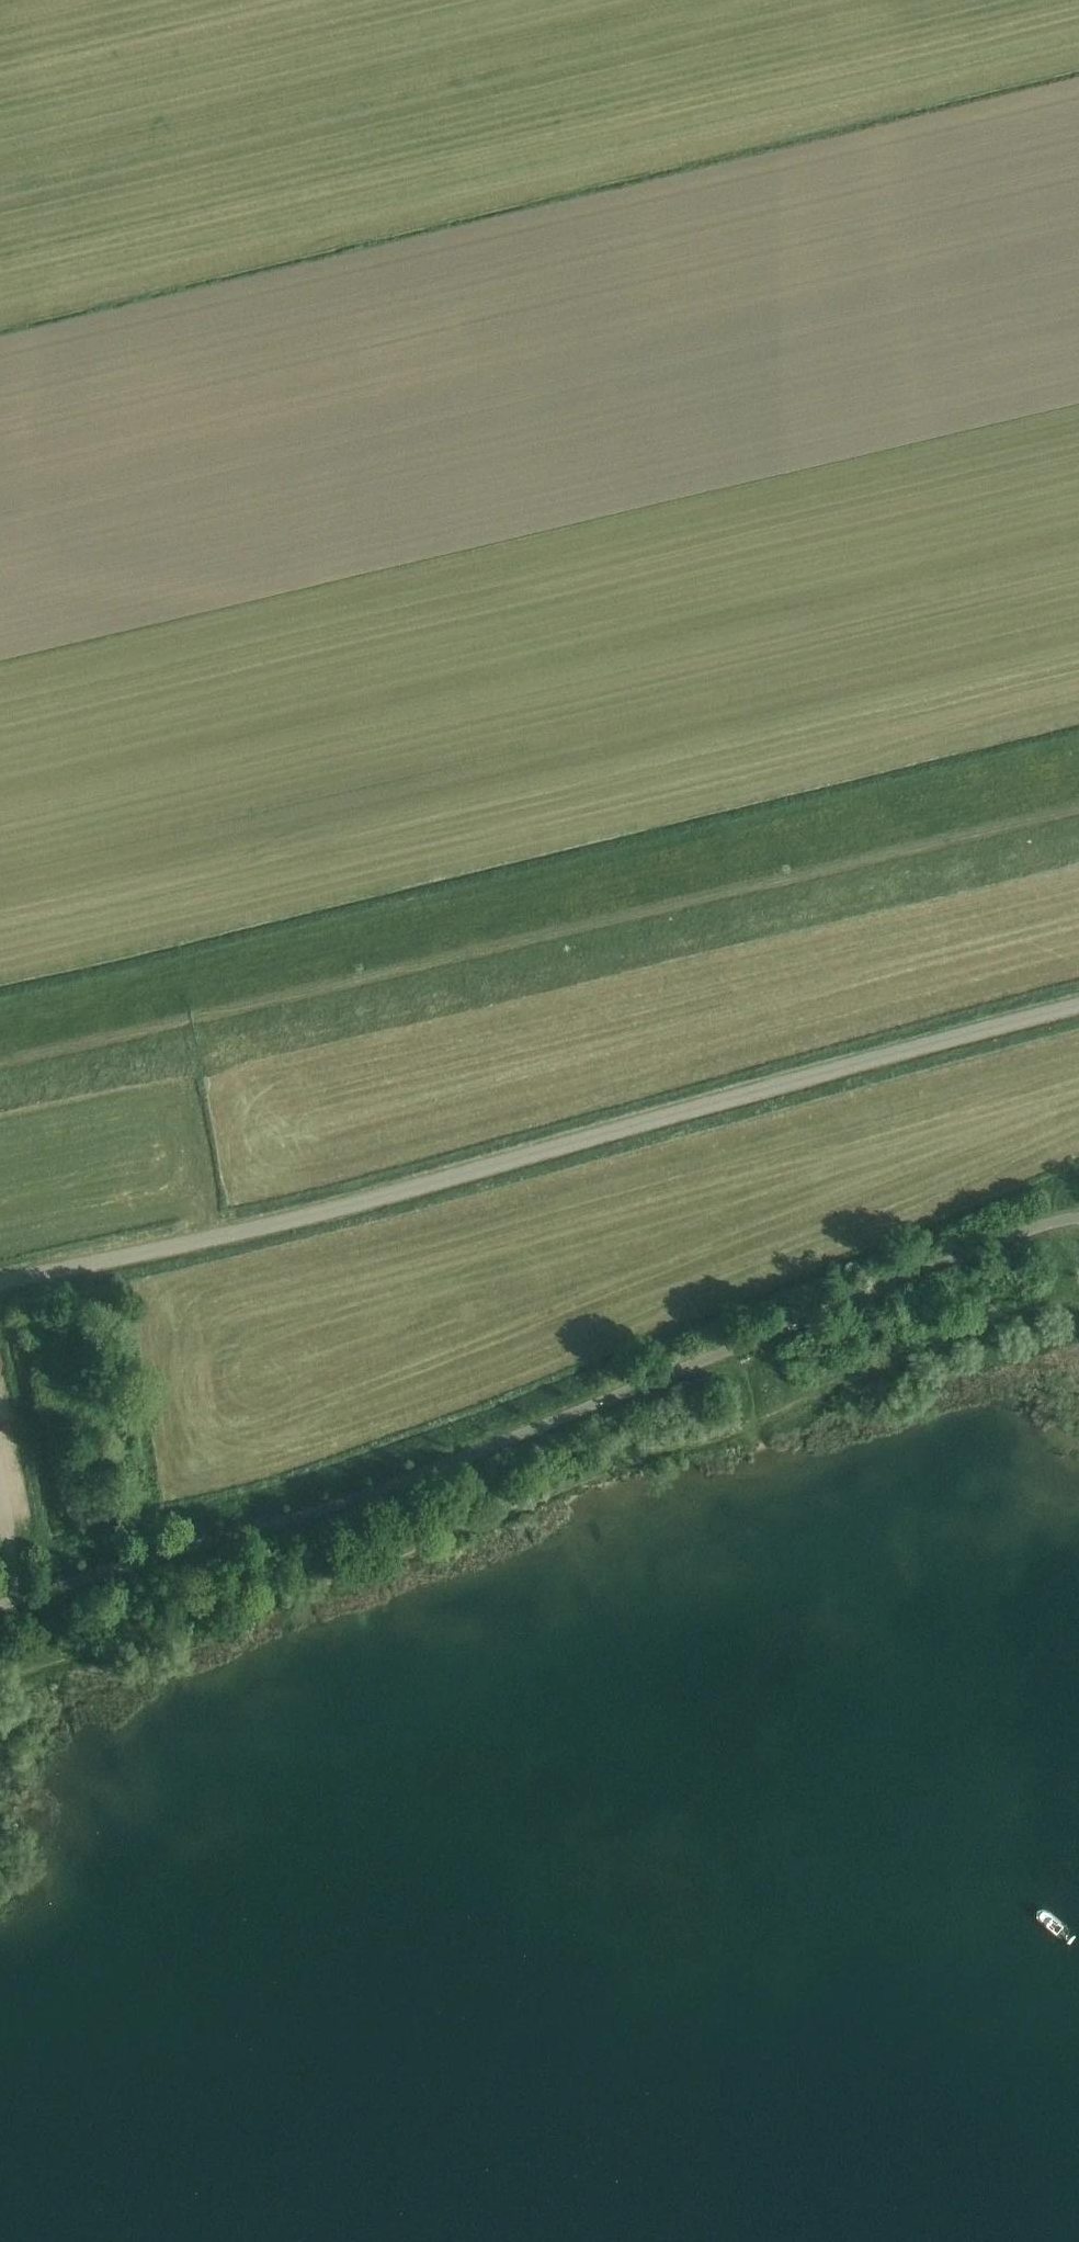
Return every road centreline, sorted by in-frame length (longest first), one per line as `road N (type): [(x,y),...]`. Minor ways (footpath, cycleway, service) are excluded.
road 1 (unclassified): [(0,1287),(398,1197),(1078,1011)]

